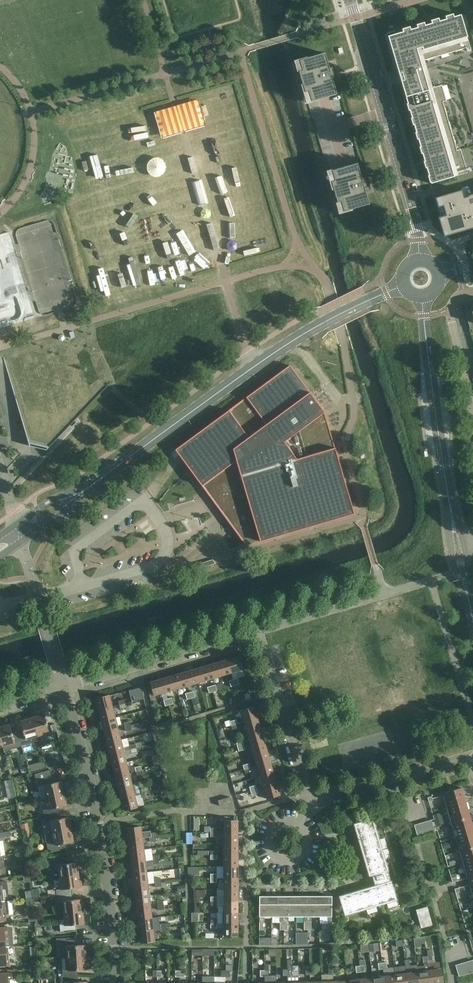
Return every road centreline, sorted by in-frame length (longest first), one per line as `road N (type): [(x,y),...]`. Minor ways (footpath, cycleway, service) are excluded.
road 1 (tertiary): [(80,493),(278,351),(404,285)]
road 2 (residential): [(66,693),(258,634),(311,803)]
road 3 (residential): [(120,982),(108,832),(66,693)]
road 4 (residential): [(419,259),(350,0)]
road 5 (tertiary): [(458,546),(423,296)]
road 6 (residential): [(311,803),(472,757)]
road 7 (unclassified): [(56,658),(22,541)]

